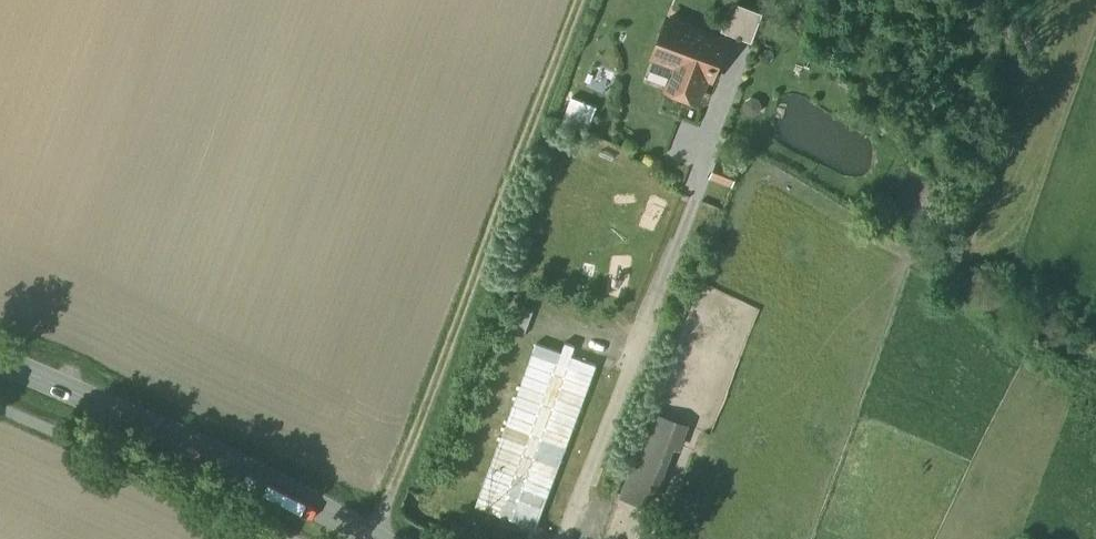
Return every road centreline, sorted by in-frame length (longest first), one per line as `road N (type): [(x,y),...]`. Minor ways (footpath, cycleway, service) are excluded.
road 1 (track): [(371,538),(574,0)]
road 2 (secondary): [(372,538),(174,438),(0,364)]

